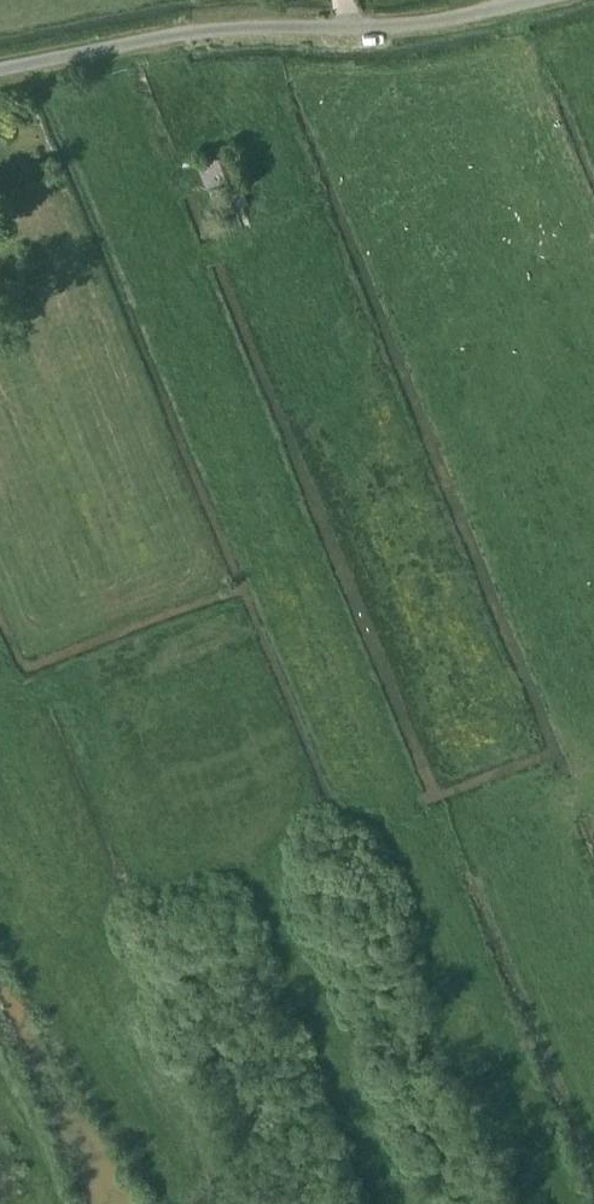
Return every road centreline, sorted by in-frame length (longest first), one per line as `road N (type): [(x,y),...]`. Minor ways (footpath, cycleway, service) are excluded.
road 1 (unclassified): [(0,70),(188,36),(434,27),(547,0)]

